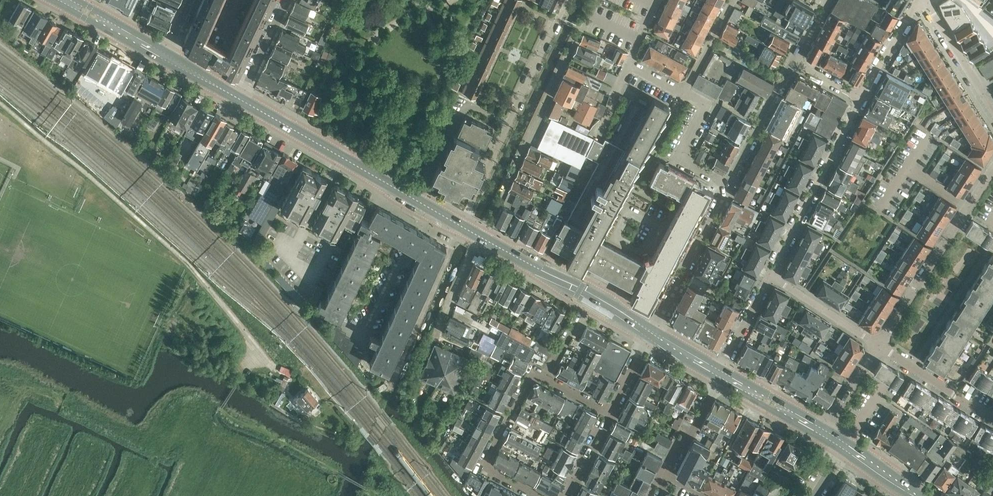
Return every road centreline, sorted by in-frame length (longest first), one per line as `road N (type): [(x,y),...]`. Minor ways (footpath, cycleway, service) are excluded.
road 1 (residential): [(481,238),(595,0)]
road 2 (primary): [(461,226),(241,100)]
road 3 (residential): [(461,226),(567,0)]
road 4 (residential): [(878,345),(992,168)]
road 5 (residential): [(861,98),(769,276)]
road 6 (residential): [(461,226),(383,395)]
road 7 (residential): [(538,495),(484,468),(534,375),(544,379)]
road 8 (residential): [(651,337),(729,184)]
road 9 (residential): [(729,184),(679,159),(705,105),(684,93)]
road 10 (residential): [(729,184),(793,60)]
road 11 (residential): [(992,417),(878,345)]
road 12 (residential): [(769,276),(878,345)]
road 13 (residential): [(992,108),(927,0)]
road 14 (primary): [(590,297),(481,238)]
road 15 (primary): [(824,433),(717,372)]
road 16 (residential): [(663,482),(717,372)]

